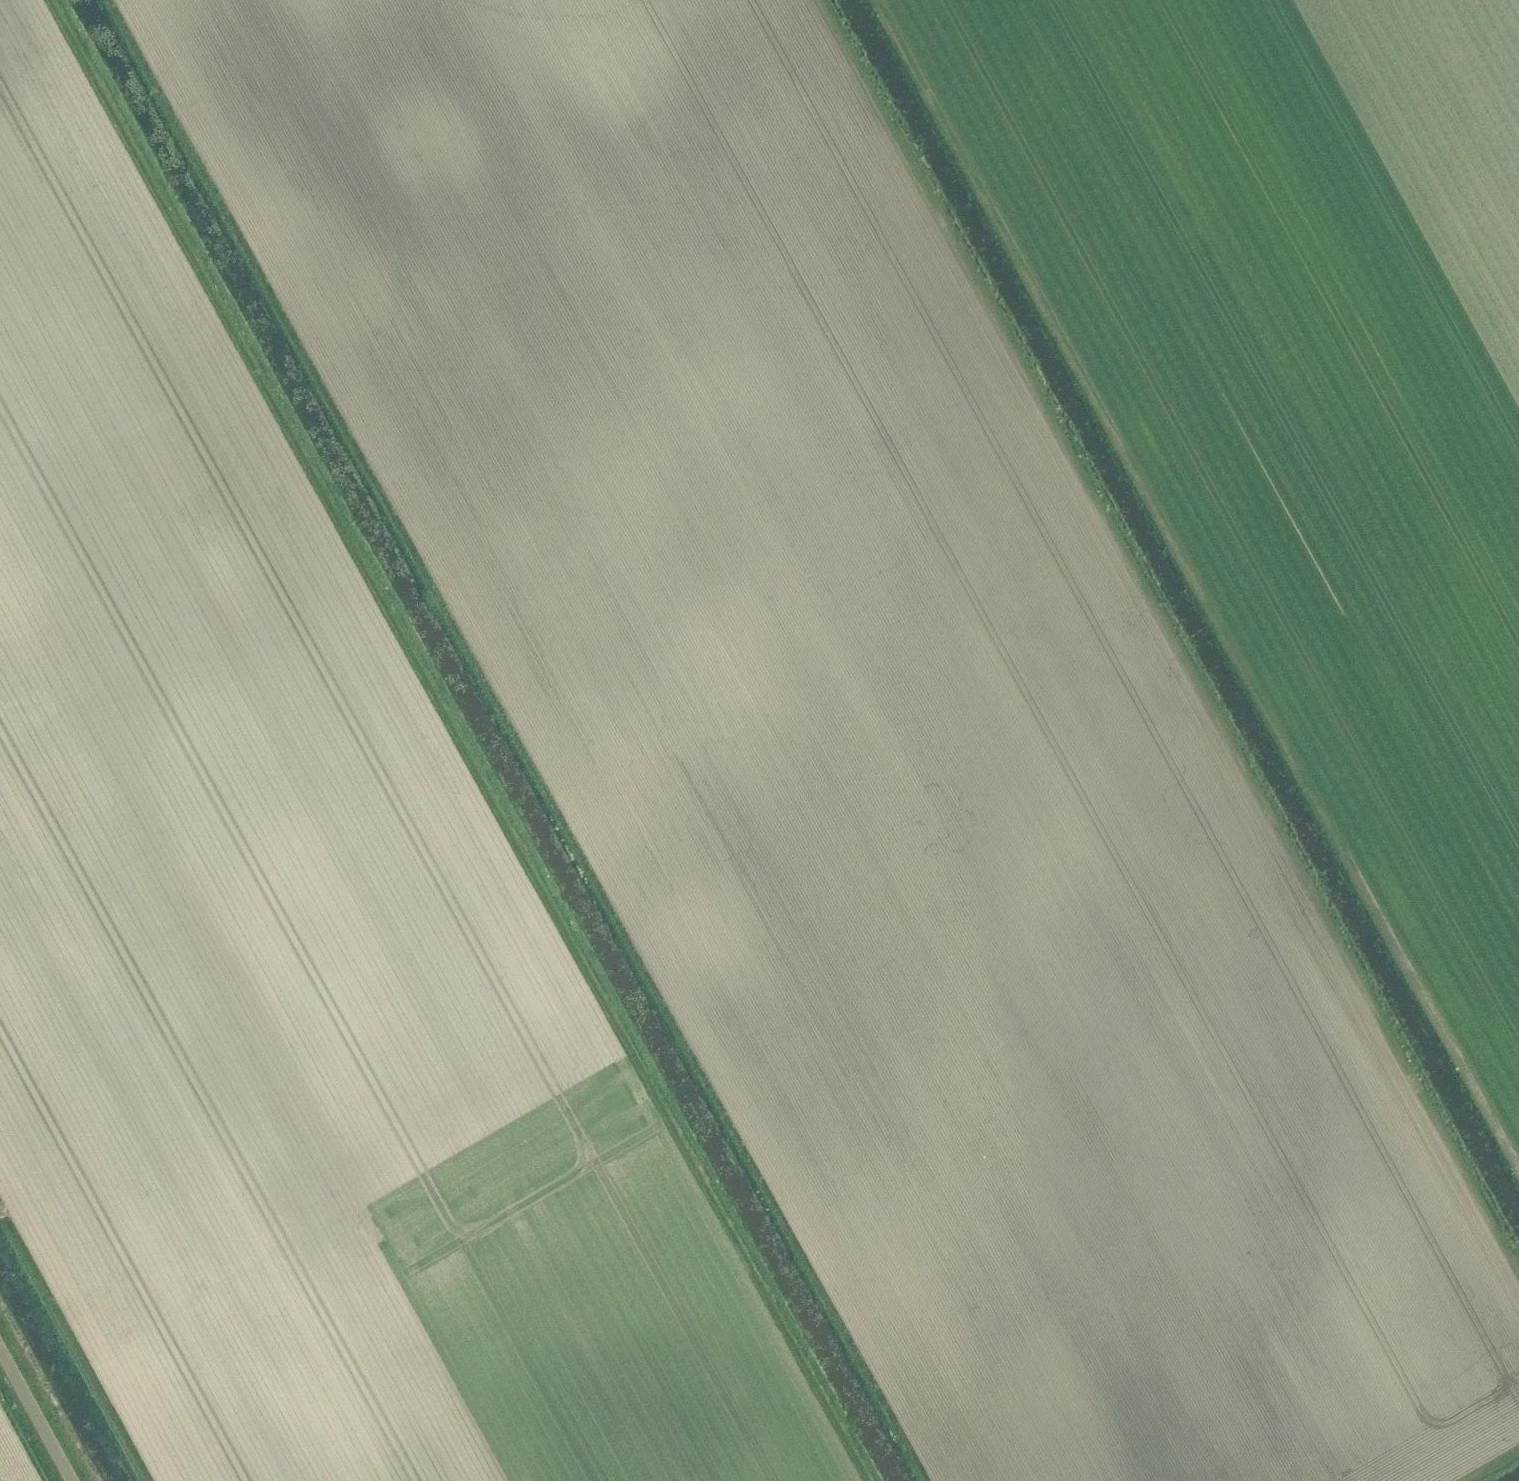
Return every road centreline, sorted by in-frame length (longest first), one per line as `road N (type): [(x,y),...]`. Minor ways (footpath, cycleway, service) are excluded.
road 1 (unclassified): [(75,1480),(0,1335)]

